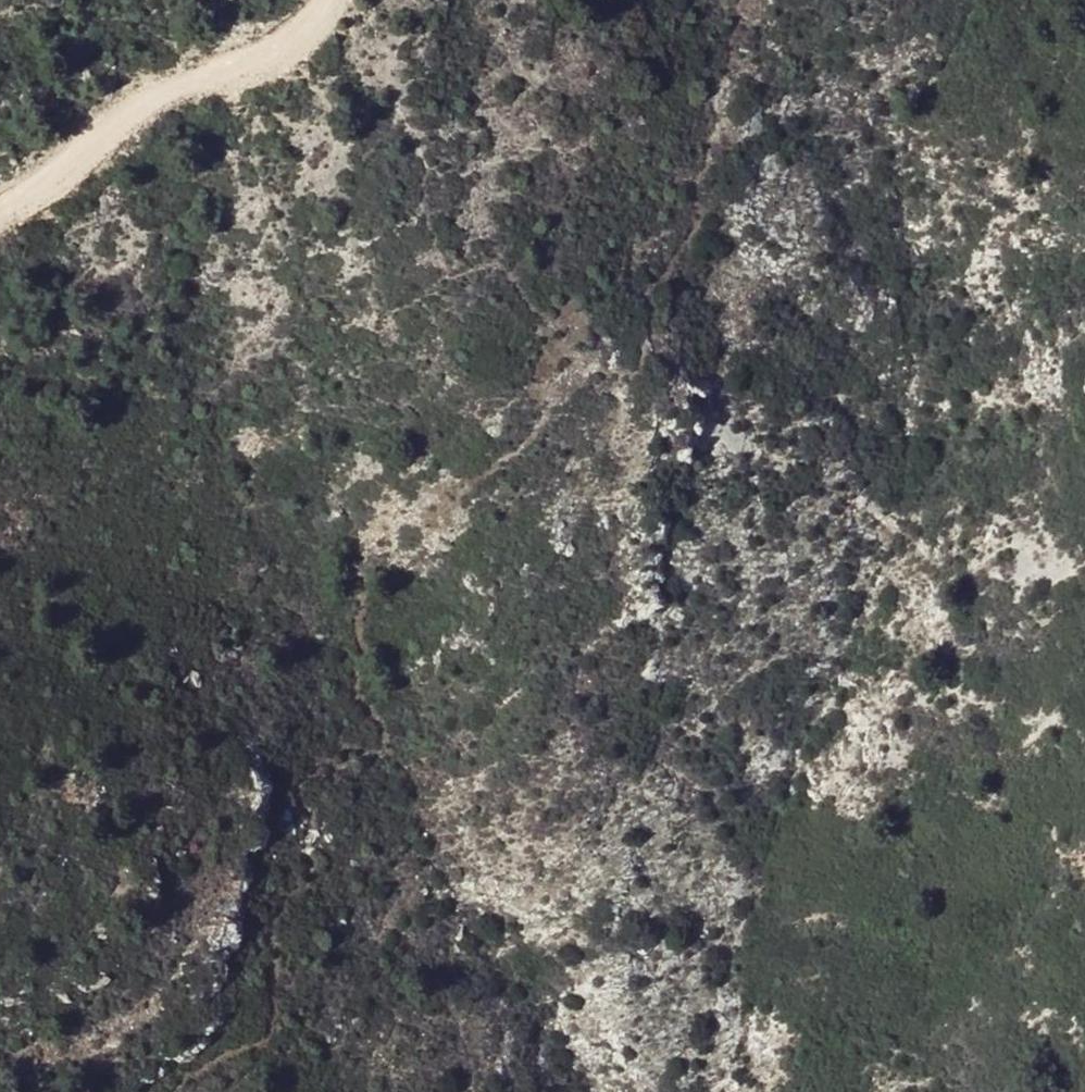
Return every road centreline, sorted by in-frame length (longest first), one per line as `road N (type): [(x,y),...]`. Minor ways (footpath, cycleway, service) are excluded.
road 1 (track): [(0,206),(94,131),(212,66),(266,51),(311,23),(325,0)]

